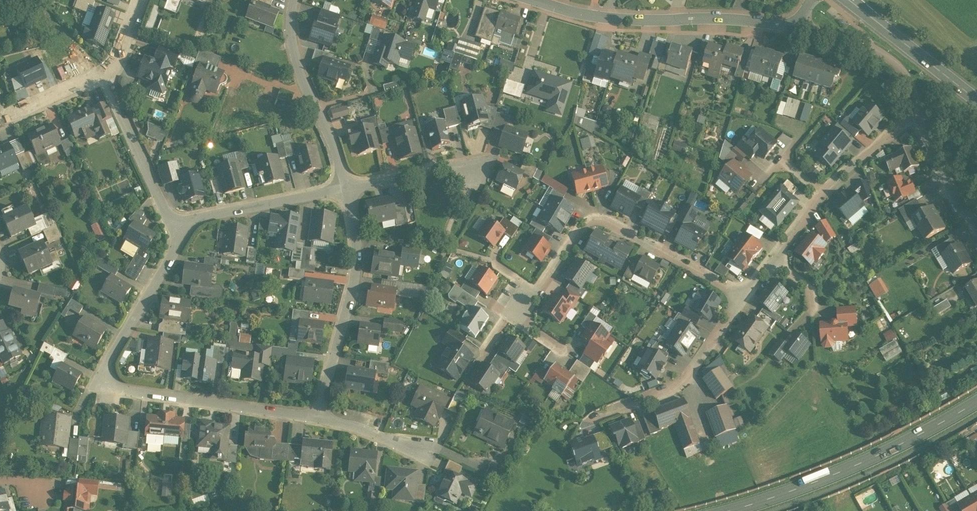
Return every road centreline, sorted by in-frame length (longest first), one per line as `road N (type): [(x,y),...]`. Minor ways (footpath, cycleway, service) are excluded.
road 1 (residential): [(186,222),(105,374),(118,391),(319,416)]
road 2 (residential): [(745,295),(614,224),(588,220),(520,316)]
road 3 (tertiary): [(976,401),(864,460),(726,510)]
road 4 (residential): [(535,0),(643,21),(800,19)]
road 5 (residential): [(345,189),(355,263),(319,416)]
road 6 (residential): [(745,295),(686,380),(596,418)]
road 7 (residential): [(292,0),(302,71),(345,189)]
road 8 (residential): [(102,69),(166,214),(186,222)]
road 9 (residential): [(186,222),(345,189)]
road 10 (secondary): [(849,0),(976,99)]
road 11 (residential): [(800,19),(892,62),(918,111)]
road 12 (residential): [(345,189),(484,167)]
road 13 (residential): [(918,111),(976,233)]
road 14 (residential): [(918,111),(823,190)]

